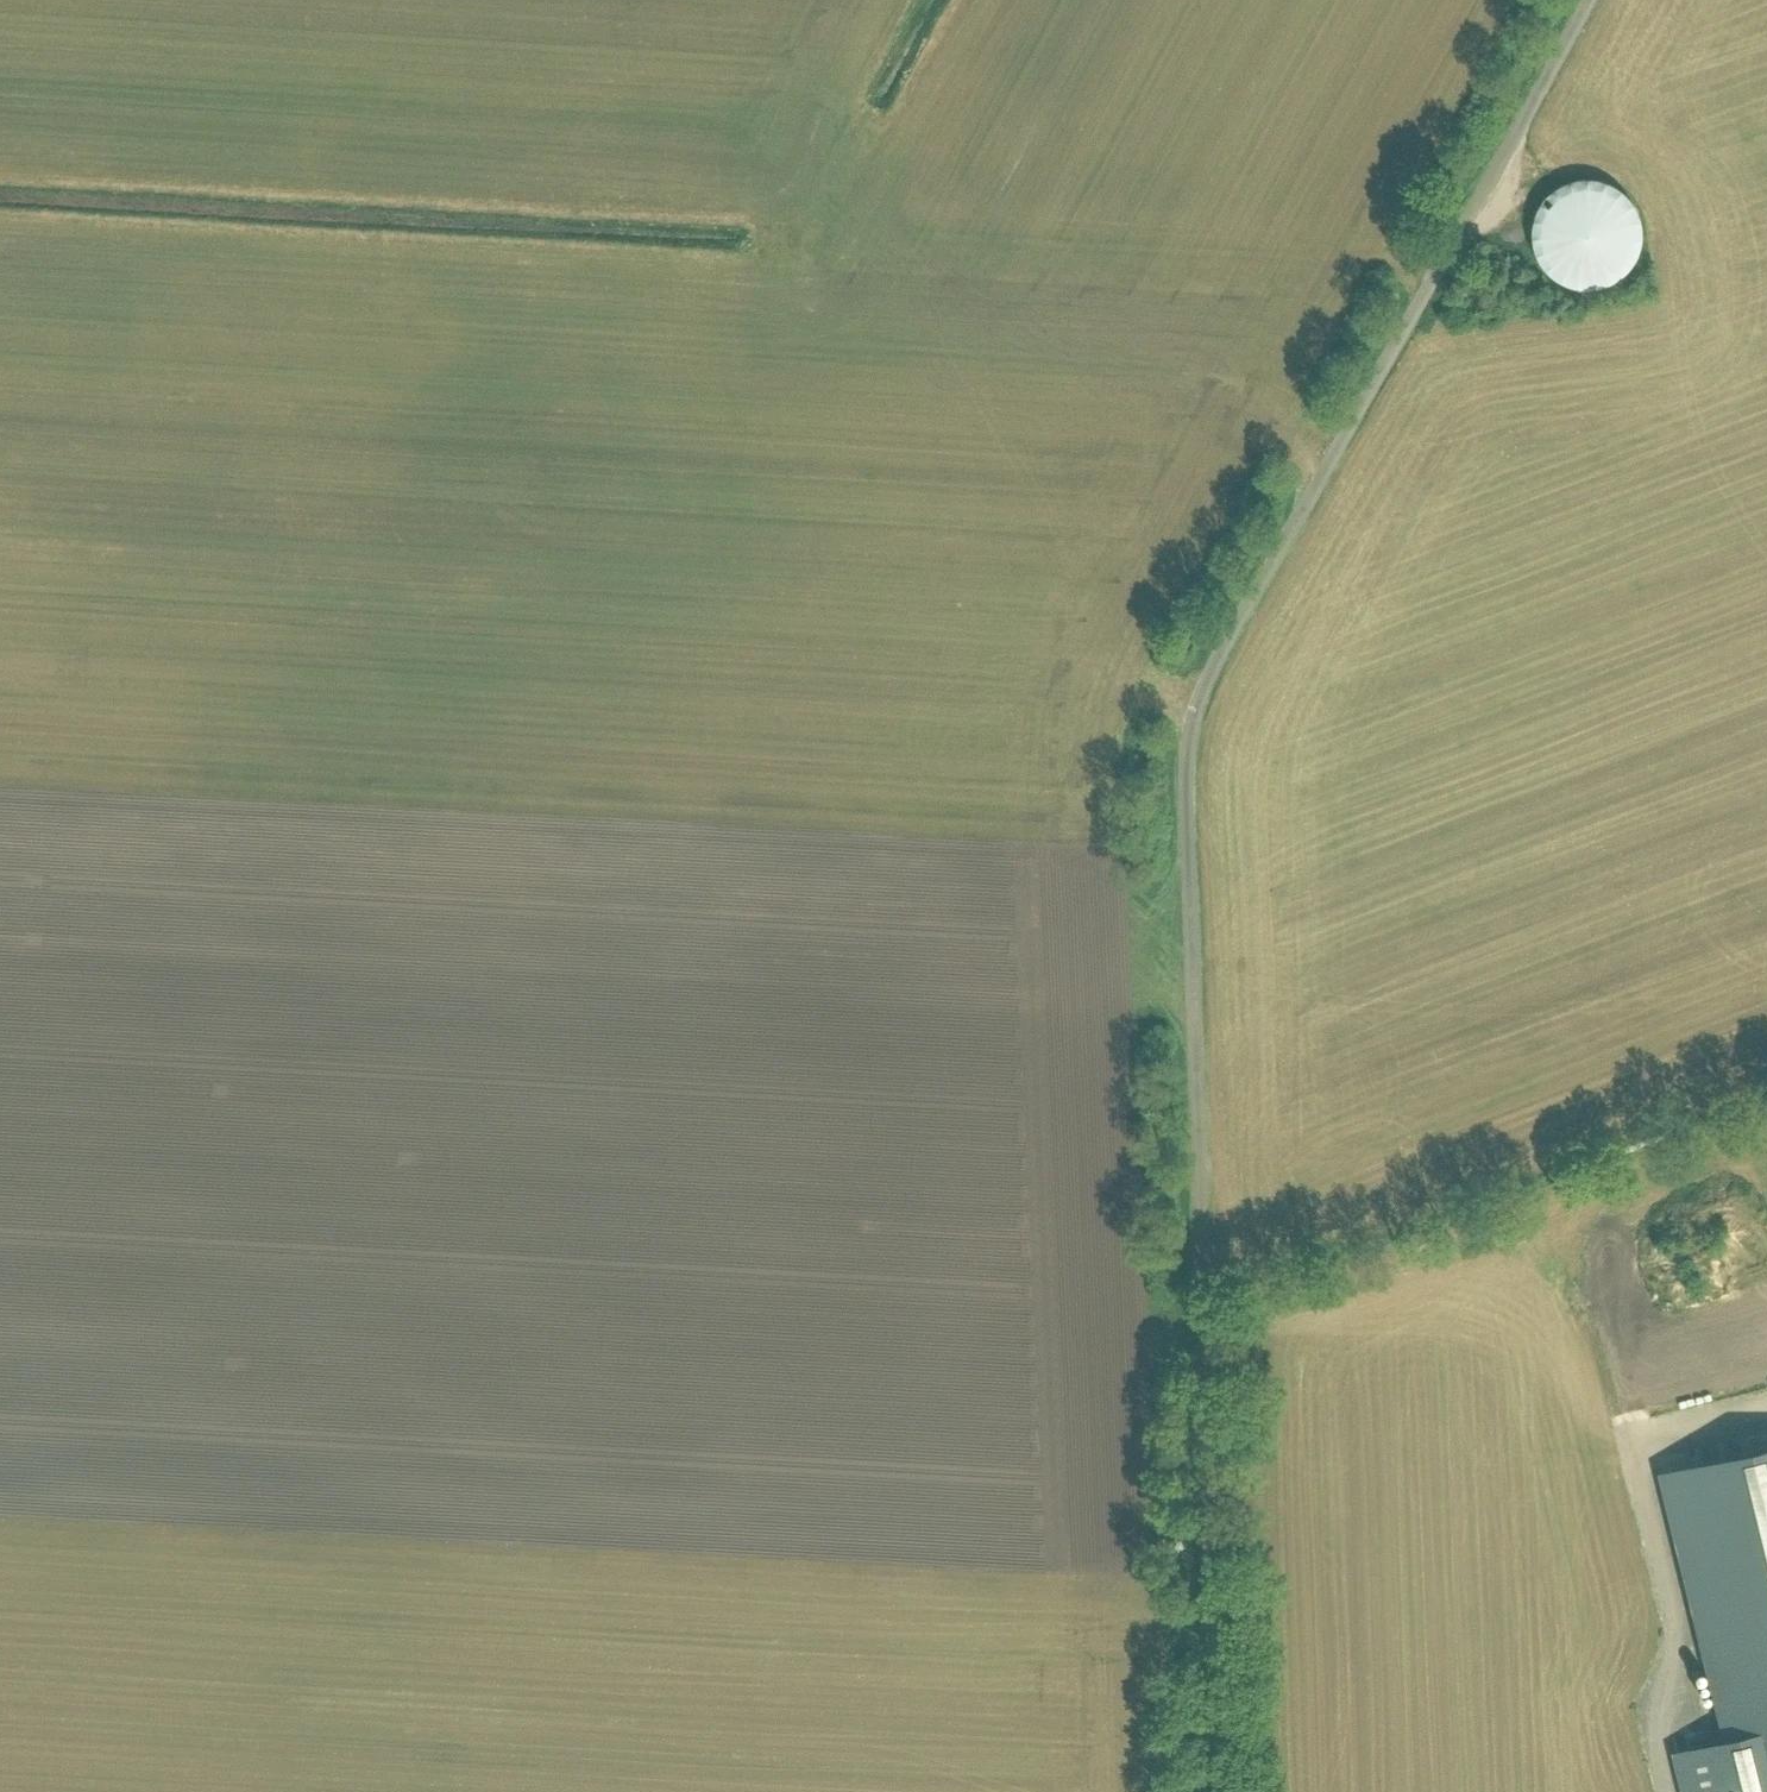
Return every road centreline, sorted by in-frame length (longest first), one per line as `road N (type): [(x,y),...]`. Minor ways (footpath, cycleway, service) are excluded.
road 1 (unclassified): [(1226,1791),(1188,761),(1199,691),(1591,0)]

